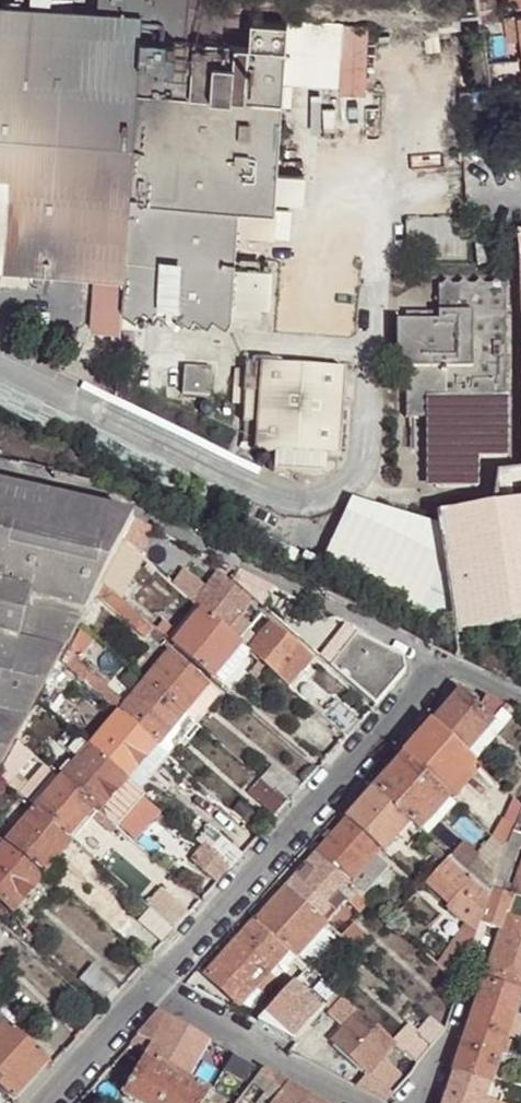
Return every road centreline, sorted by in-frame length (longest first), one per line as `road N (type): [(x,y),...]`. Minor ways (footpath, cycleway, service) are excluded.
road 1 (residential): [(155,985),(441,664),(520,704)]
road 2 (residential): [(155,985),(350,1102)]
road 3 (residential): [(50,1102),(155,985)]

